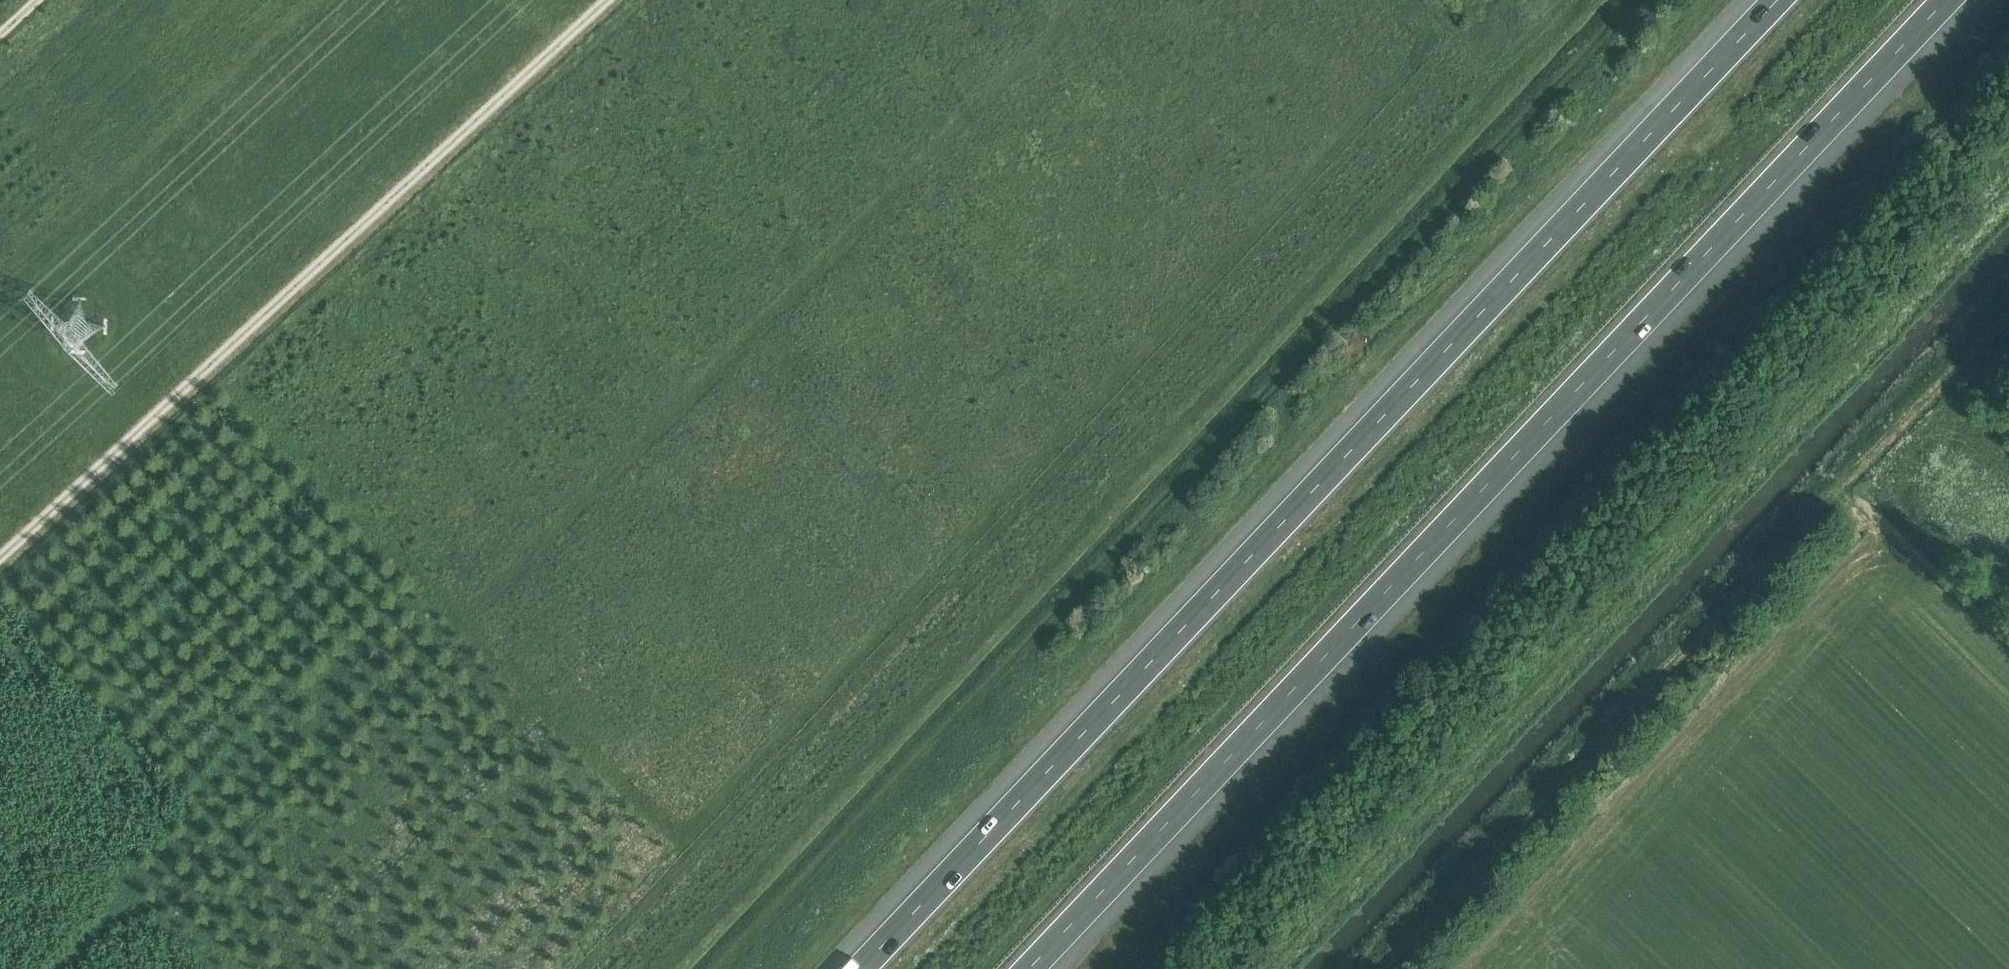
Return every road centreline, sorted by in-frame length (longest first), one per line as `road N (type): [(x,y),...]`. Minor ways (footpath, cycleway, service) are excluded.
road 1 (motorway): [(1779,0),(861,968)]
road 2 (motorway): [(1028,968),(1945,0)]
road 3 (track): [(608,0),(128,439)]
road 4 (track): [(2008,311),(1635,690)]
road 5 (track): [(128,439),(0,557)]

